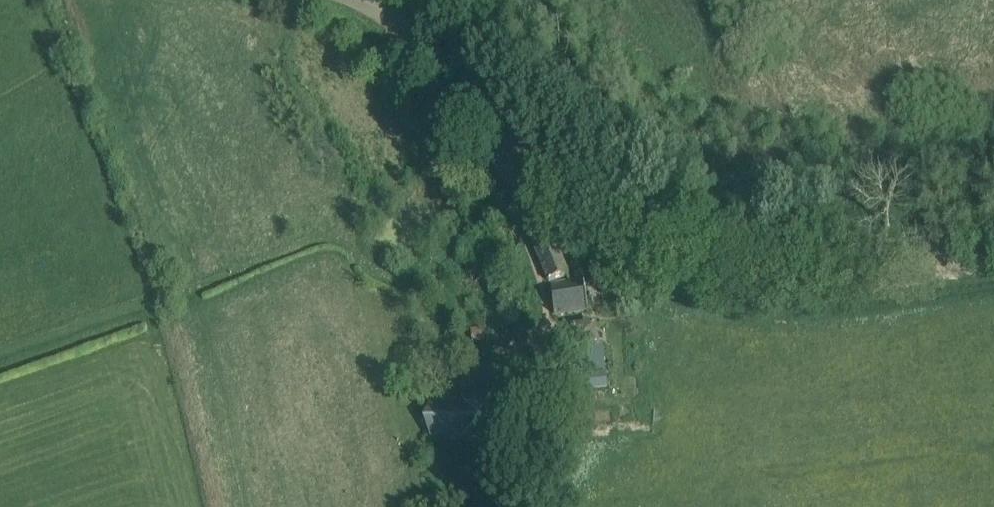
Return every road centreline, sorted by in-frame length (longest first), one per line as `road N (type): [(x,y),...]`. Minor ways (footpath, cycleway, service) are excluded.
road 1 (unclassified): [(993,213),(757,241),(676,227),(596,192),(538,151),(425,36),(373,0)]

